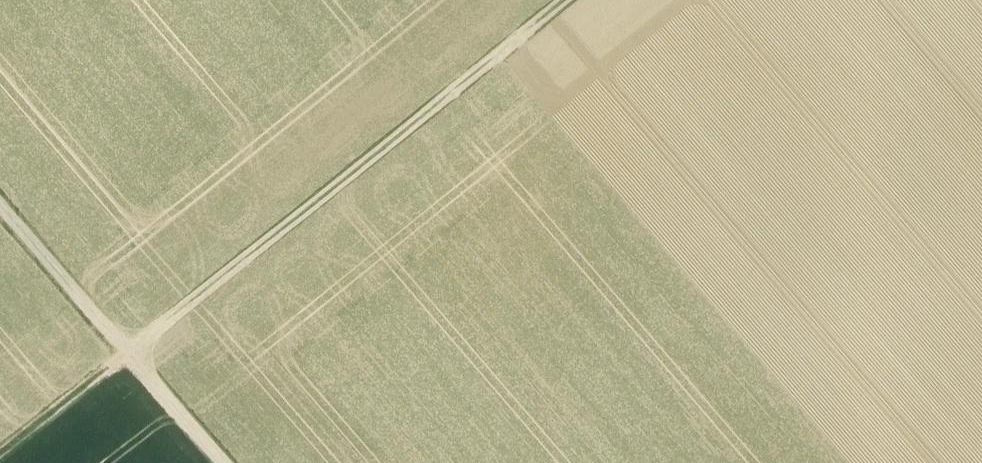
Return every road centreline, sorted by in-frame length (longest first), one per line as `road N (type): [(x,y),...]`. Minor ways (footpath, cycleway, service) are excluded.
road 1 (track): [(145,366),(600,0)]
road 2 (track): [(0,198),(145,366)]
road 3 (track): [(22,462),(145,366)]
road 4 (track): [(145,366),(227,462)]

